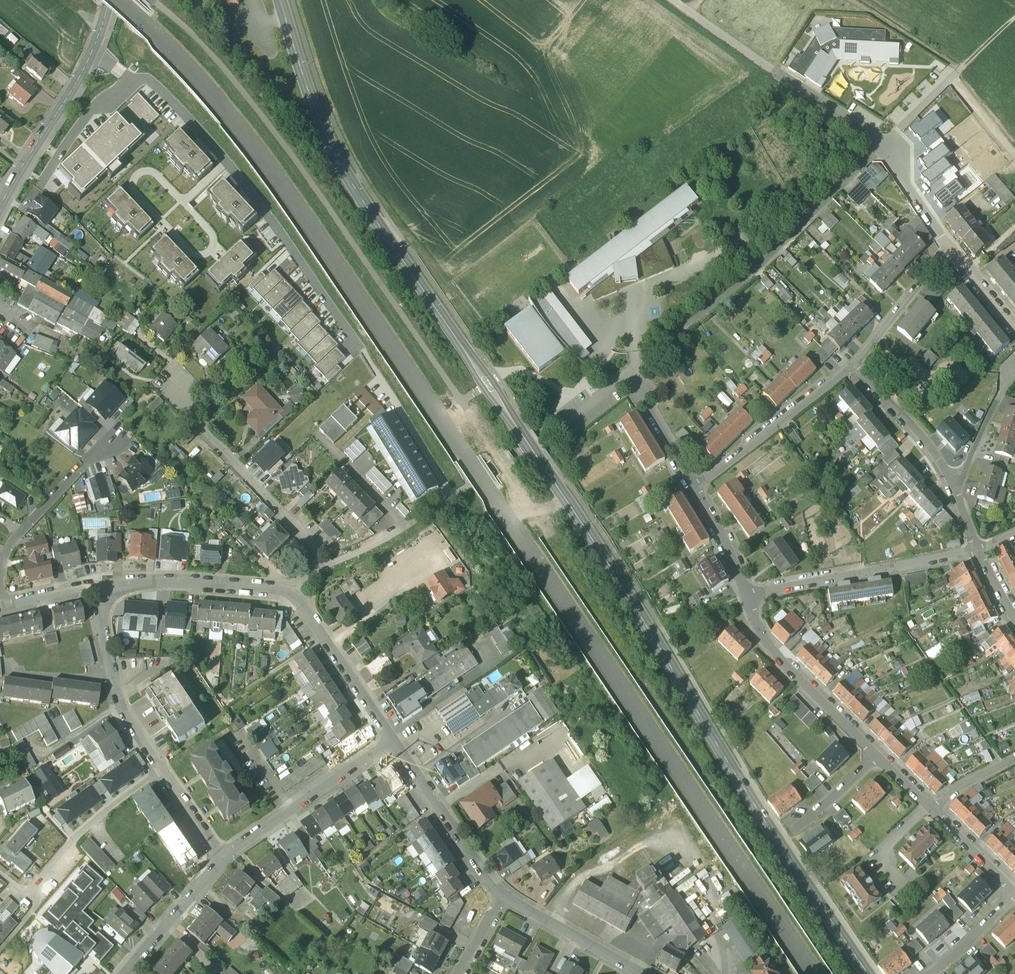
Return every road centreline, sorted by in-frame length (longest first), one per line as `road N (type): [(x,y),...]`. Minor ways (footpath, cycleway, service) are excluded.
road 1 (secondary): [(117,0),(218,101),(270,166),(816,973)]
road 2 (tertiary): [(868,973),(588,532),(336,156),(280,0)]
road 3 (track): [(448,430),(461,402),(309,184),(204,50),(148,0)]
road 4 (residential): [(948,244),(885,144),(740,284),(627,372)]
road 5 (residential): [(129,75),(152,81),(225,157),(362,351)]
road 6 (residential): [(93,588),(121,705),(224,853)]
road 7 (residential): [(172,383),(194,420),(322,566)]
road 8 (residential): [(748,600),(978,551)]
road 9 (residential): [(881,754),(761,637),(748,600)]
road 10 (residential): [(392,740),(224,853)]
road 11 (residential): [(0,599),(5,558),(22,530),(114,441)]
road 12 (residential): [(695,490),(849,365)]
road 13 (residential): [(93,588),(172,582),(288,591)]
road 14 (unclassified): [(392,740),(502,897)]
road 15 (secondary): [(94,48),(0,210)]
road 16 (unclassified): [(288,591),(392,740)]
road 17 (residential): [(952,486),(921,438),(849,365)]
road 18 (residential): [(849,365),(948,244)]
road 19 (unclassified): [(502,897),(638,973)]
road 20 (residential): [(224,853),(125,973)]
road 21 (residential): [(129,75),(75,130),(41,183)]
road 22 (residential): [(695,490),(627,372)]
road 23 (residential): [(952,486),(1014,369)]
road 24 (track): [(961,70),(851,0)]
road 25 (residential): [(748,600),(695,490)]
road 26 (residential): [(789,832),(881,754)]

